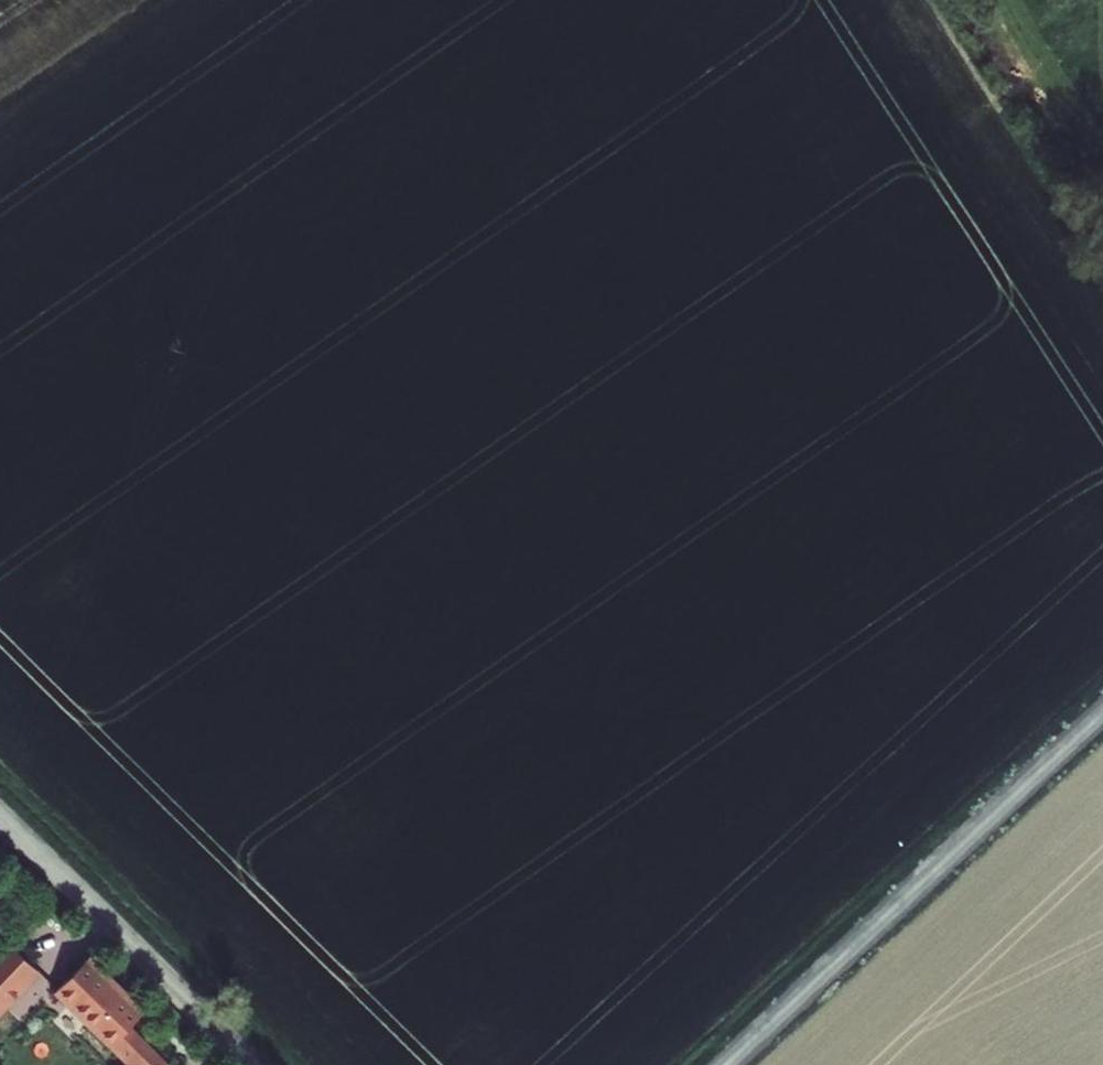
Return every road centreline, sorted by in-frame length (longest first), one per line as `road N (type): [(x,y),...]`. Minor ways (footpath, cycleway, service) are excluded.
road 1 (tertiary): [(729,1064),(1102,715)]
road 2 (tertiary): [(0,816),(263,1064)]

